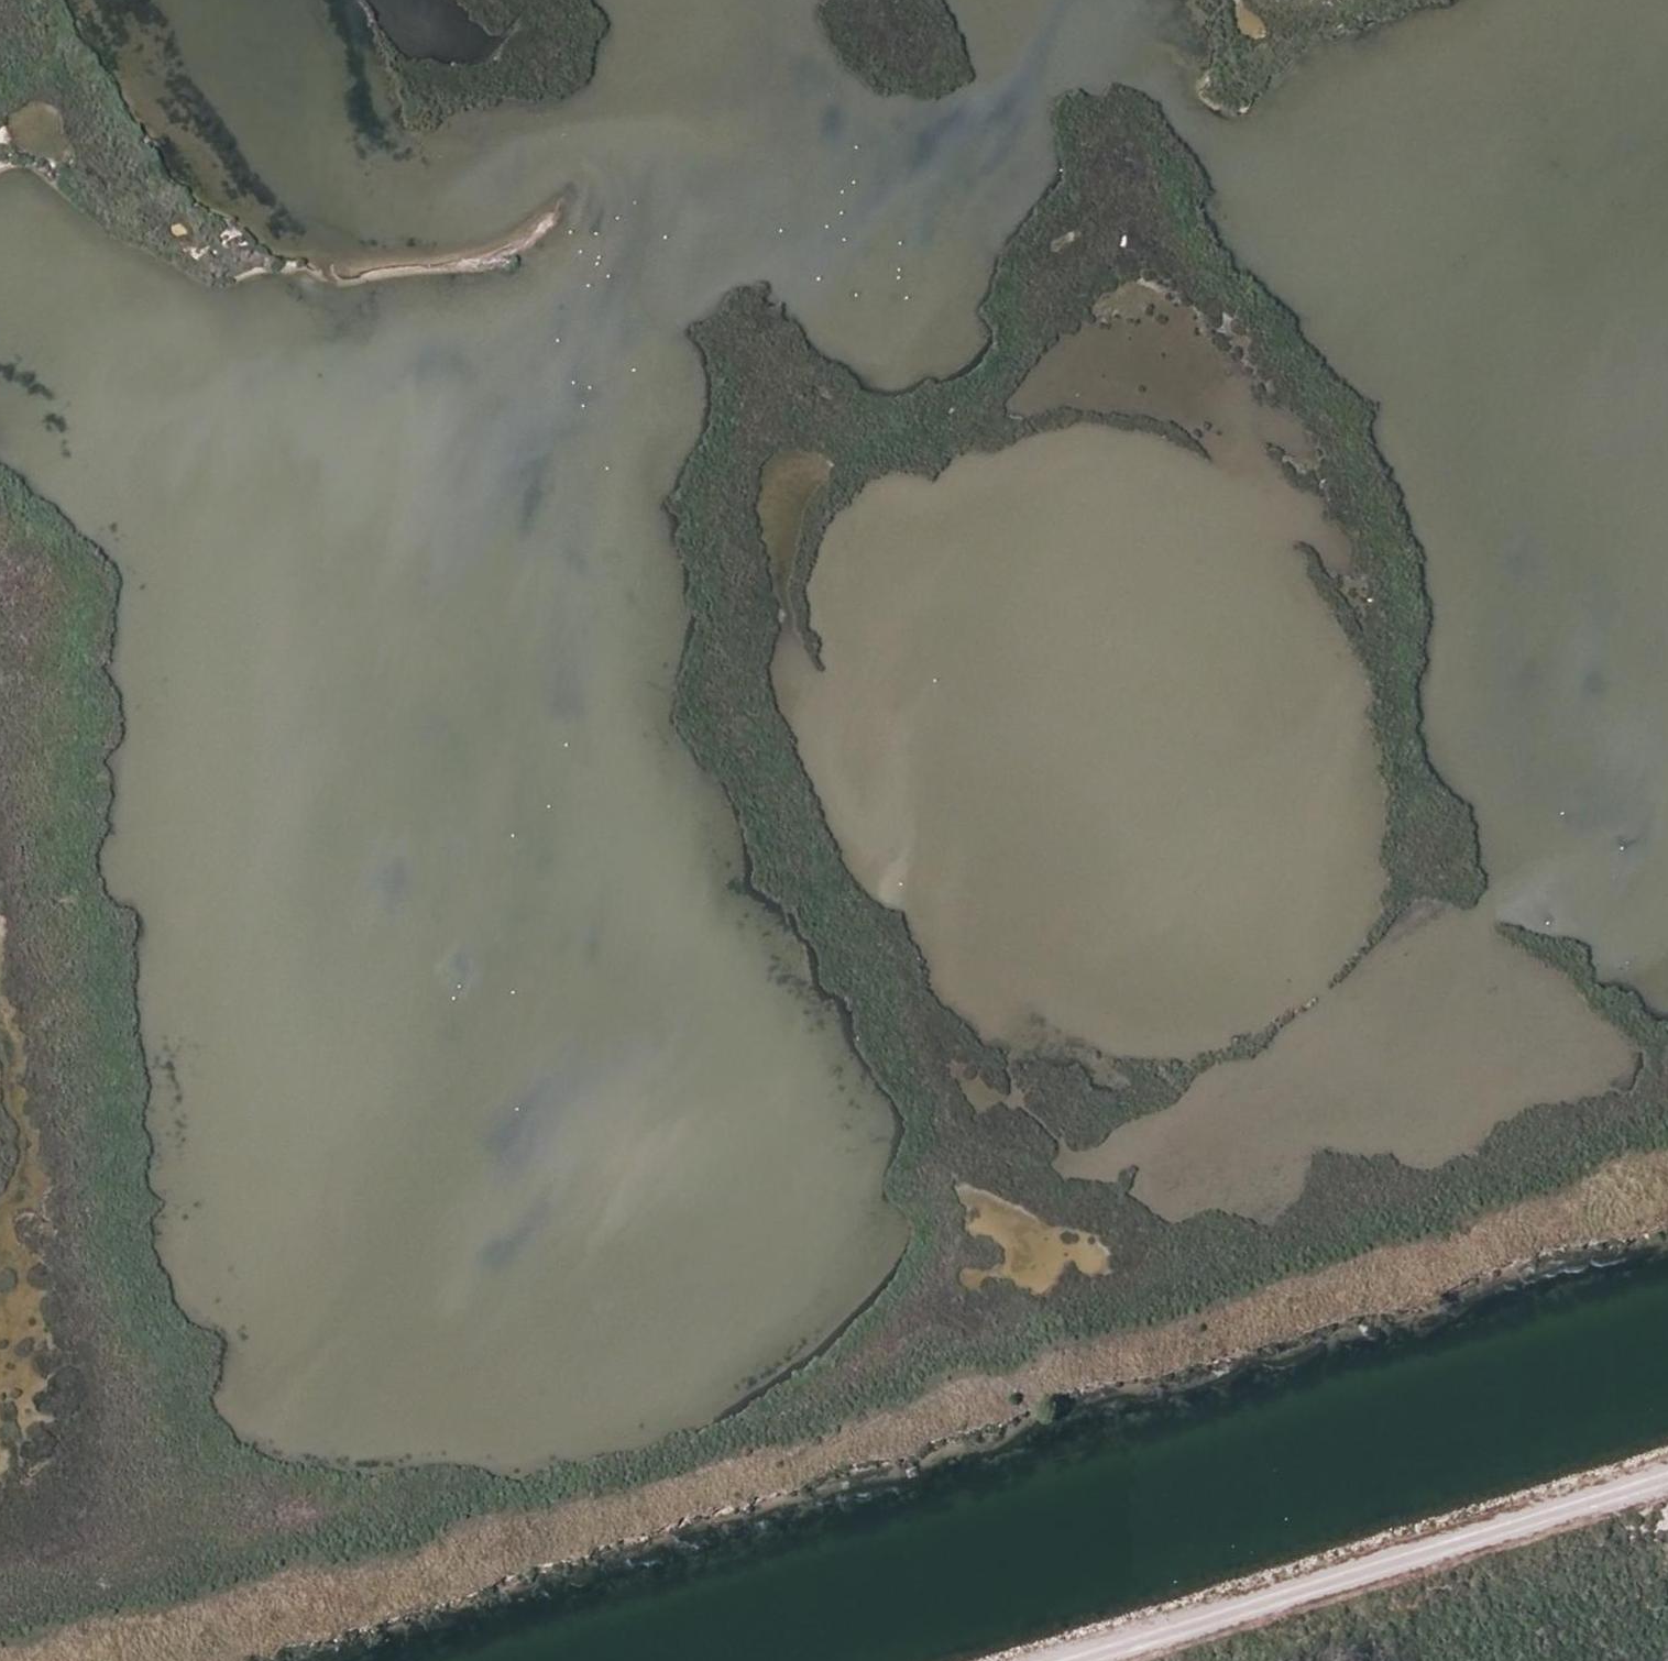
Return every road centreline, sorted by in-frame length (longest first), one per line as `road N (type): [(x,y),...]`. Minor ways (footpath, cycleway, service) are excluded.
road 1 (track): [(1667,1476),(1064,1660)]

